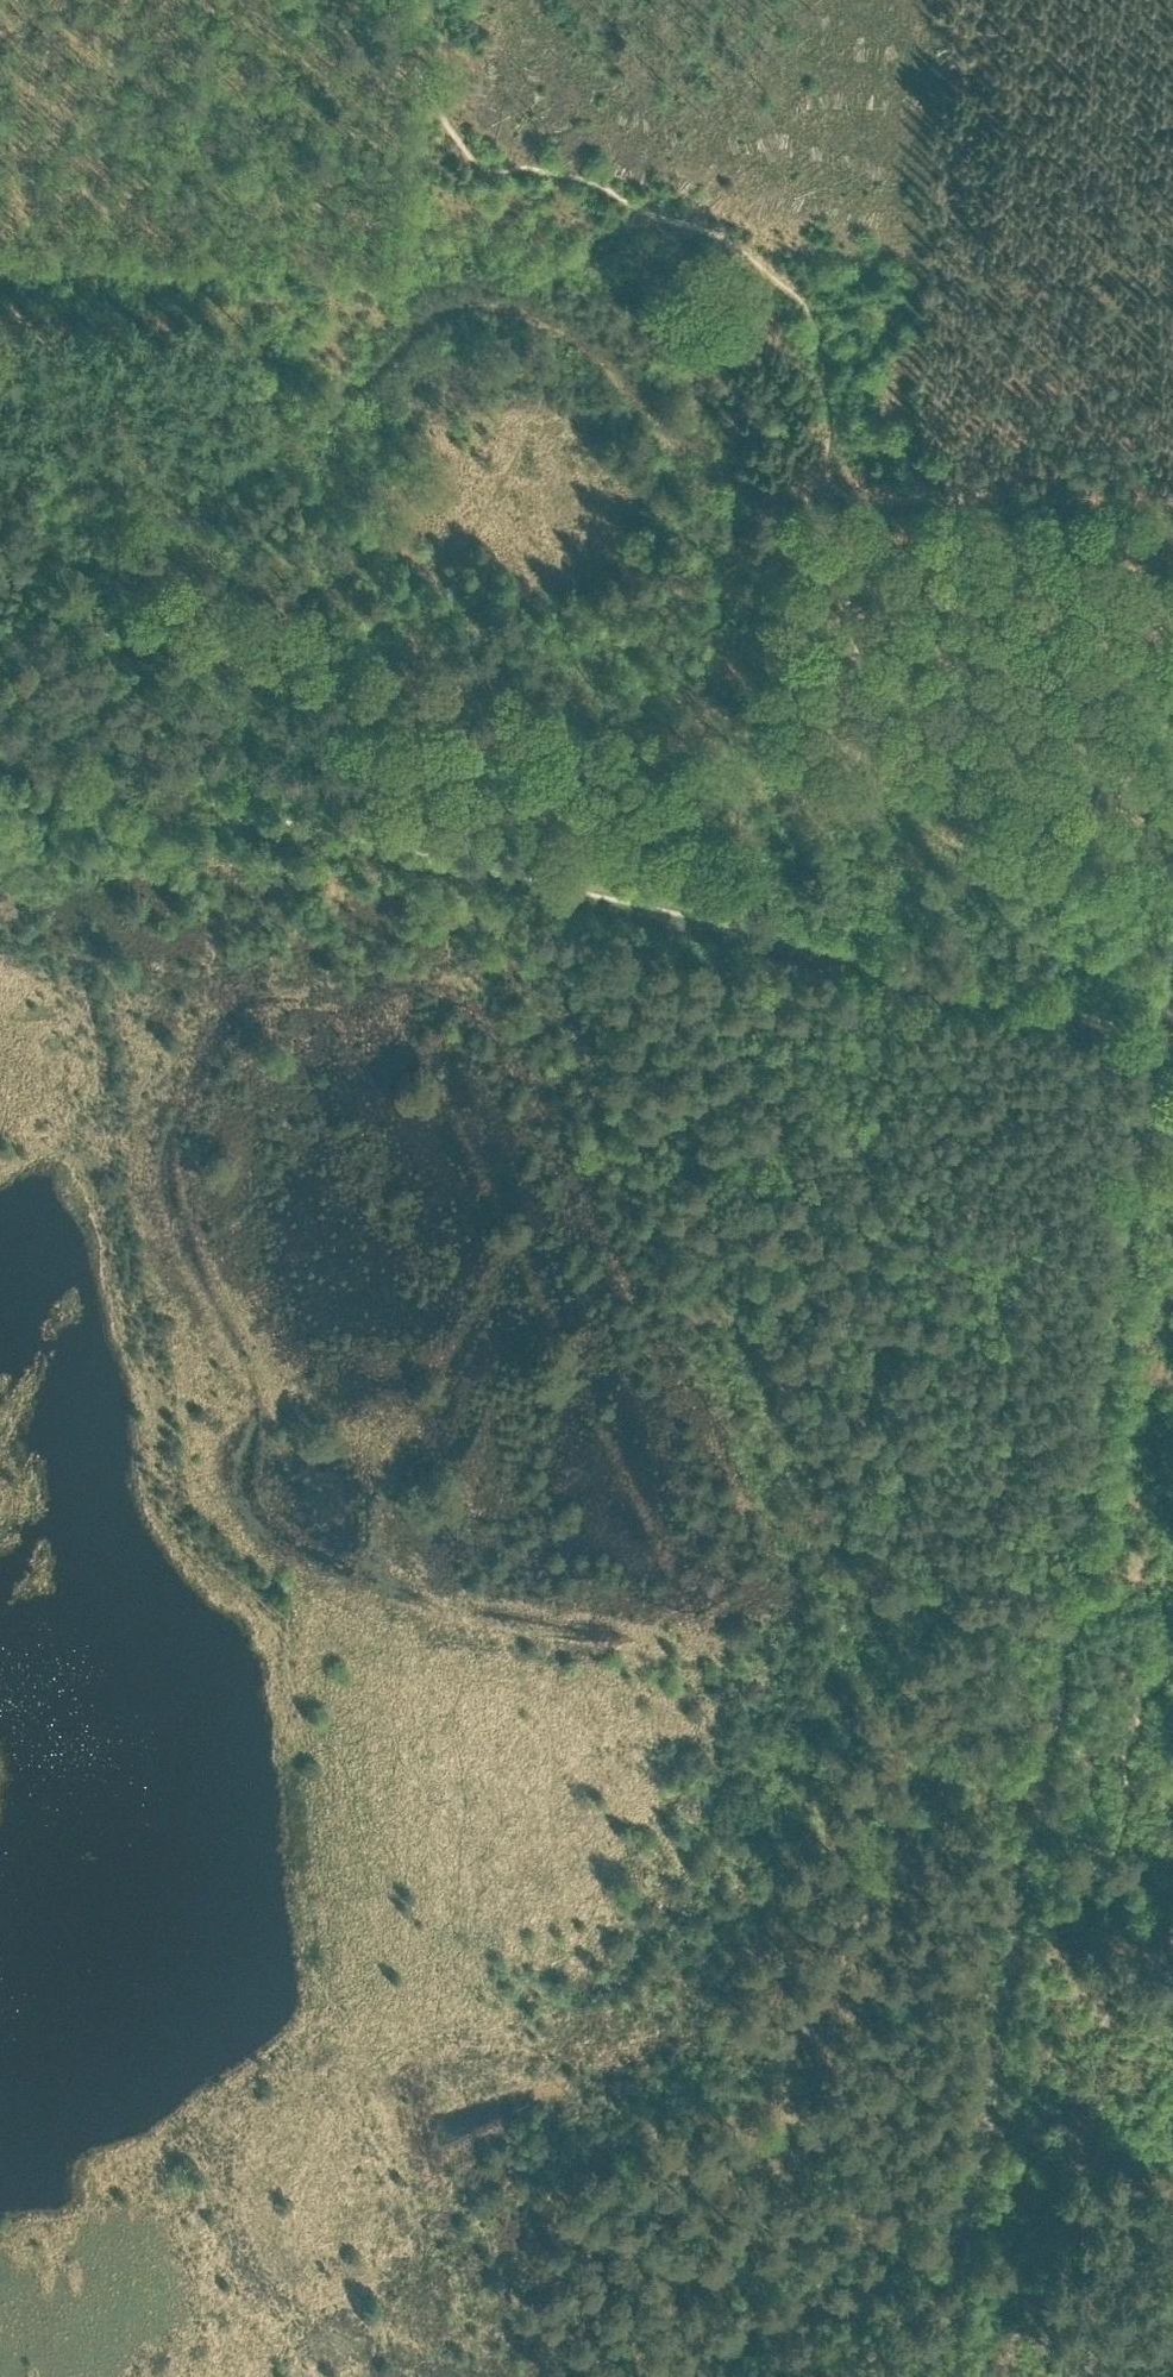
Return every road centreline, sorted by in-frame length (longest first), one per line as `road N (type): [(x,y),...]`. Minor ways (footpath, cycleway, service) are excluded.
road 1 (track): [(1159,1064),(950,2376)]
road 2 (track): [(1136,1040),(828,957),(0,764)]
road 3 (track): [(837,488),(671,438),(575,340),(500,304),(434,312),(382,384),(308,397),(0,376)]
road 4 (track): [(1172,532),(1037,512),(891,507),(854,501),(837,488)]

